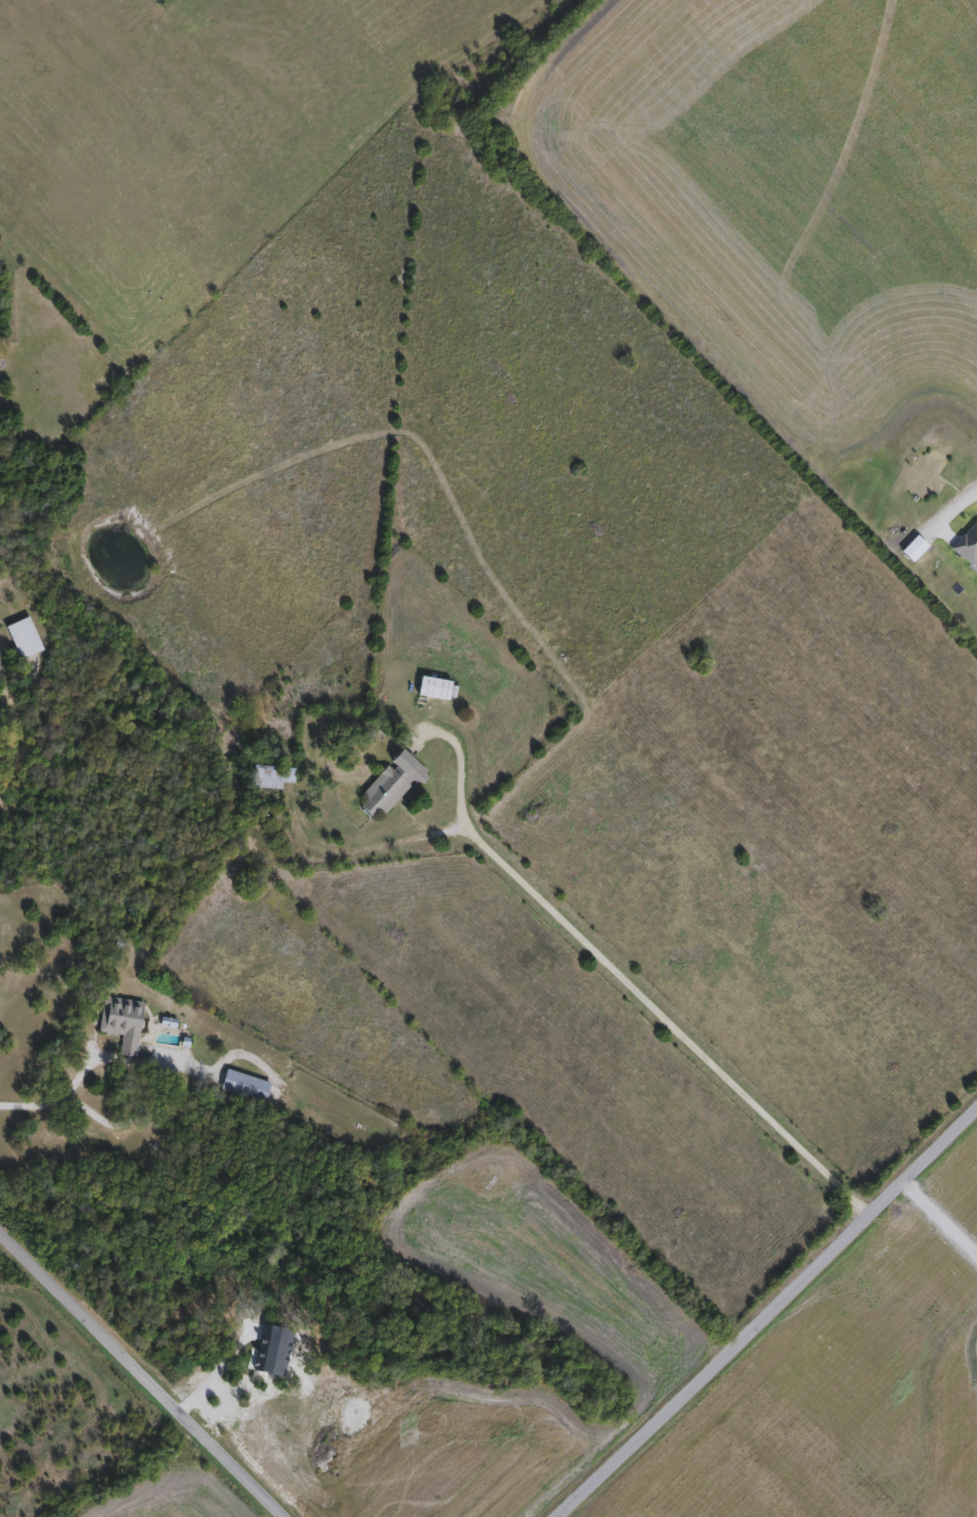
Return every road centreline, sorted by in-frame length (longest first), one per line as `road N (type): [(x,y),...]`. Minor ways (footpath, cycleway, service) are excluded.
road 1 (residential): [(976,1106),(555,1516)]
road 2 (residential): [(871,1216),(464,828)]
road 3 (residential): [(0,1237),(278,1516)]

